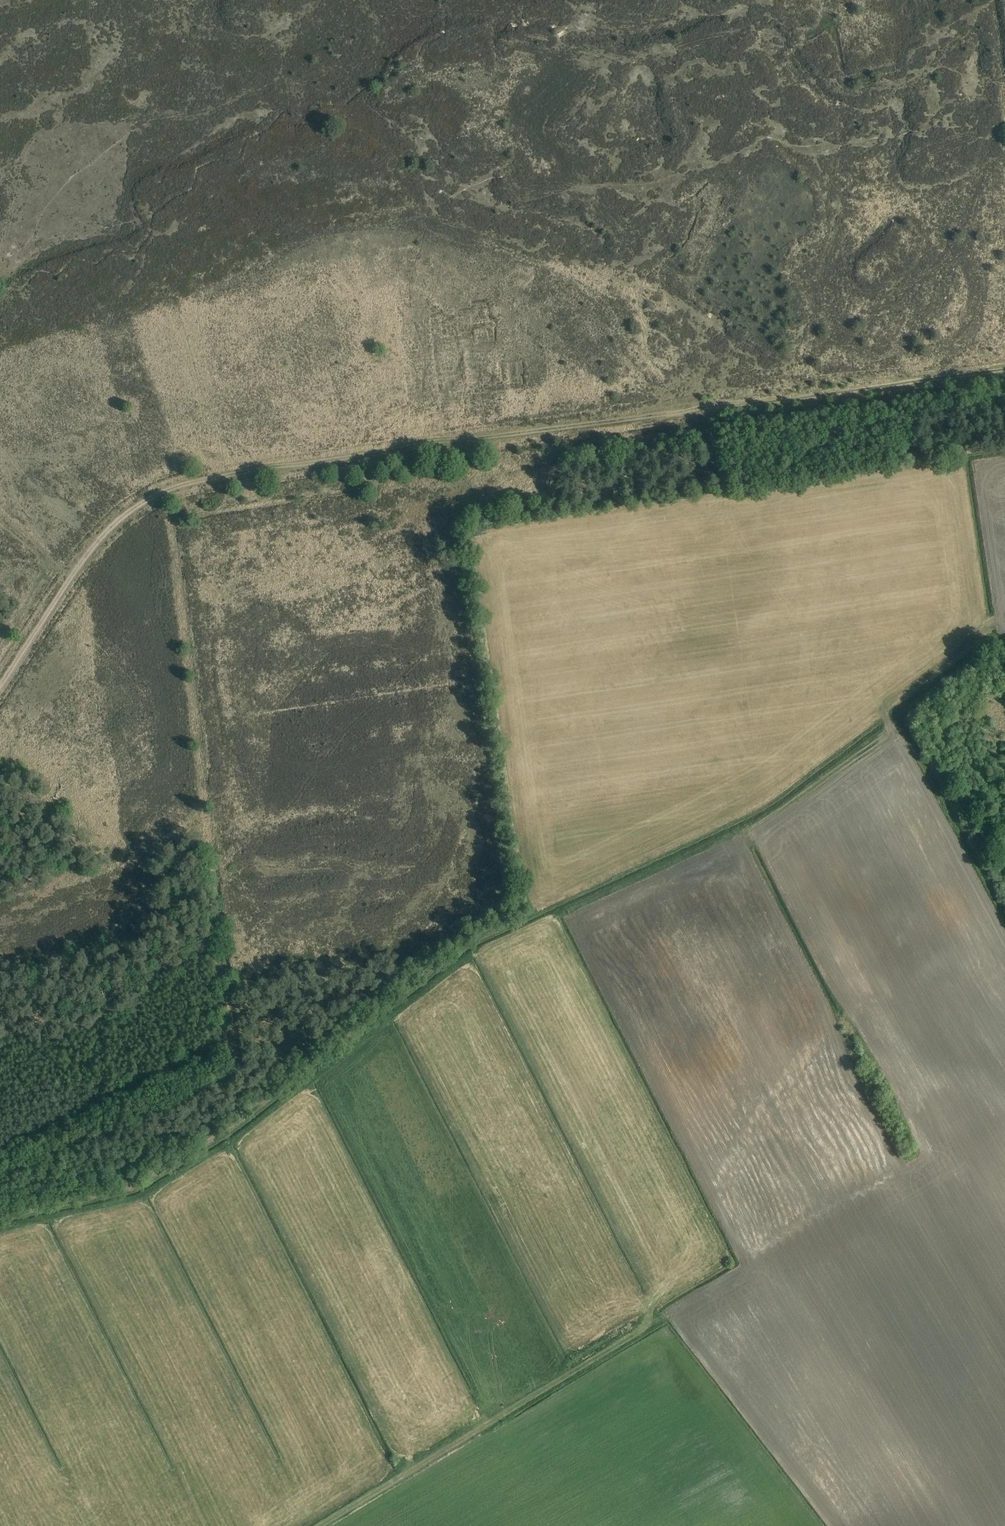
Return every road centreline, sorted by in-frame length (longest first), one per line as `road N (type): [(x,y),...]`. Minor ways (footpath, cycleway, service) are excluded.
road 1 (track): [(1004,369),(195,480),(154,495),(118,522),(0,690)]
road 2 (track): [(648,1326),(322,1525)]

